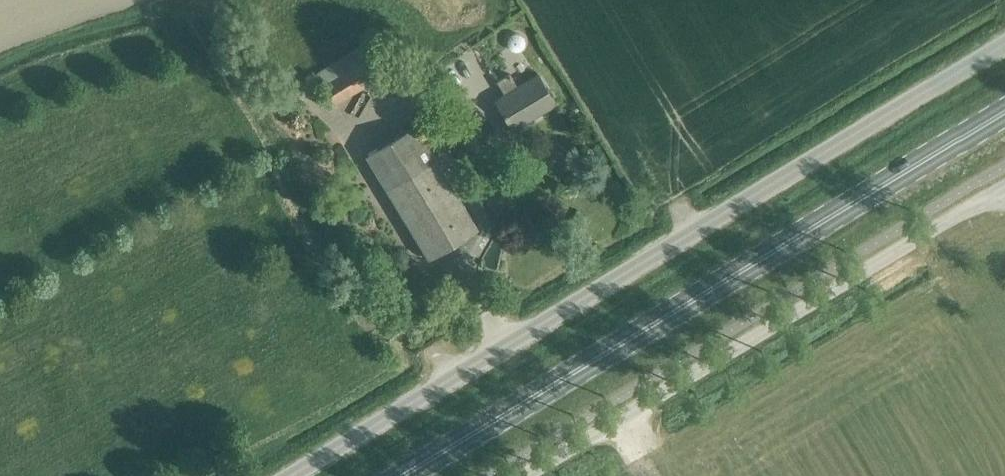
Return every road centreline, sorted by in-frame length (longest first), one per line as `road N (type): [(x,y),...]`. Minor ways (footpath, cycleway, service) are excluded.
road 1 (unclassified): [(290,475),(1004,44)]
road 2 (primary): [(401,475),(1004,111)]
road 3 (unclassified): [(525,475),(1004,187)]

